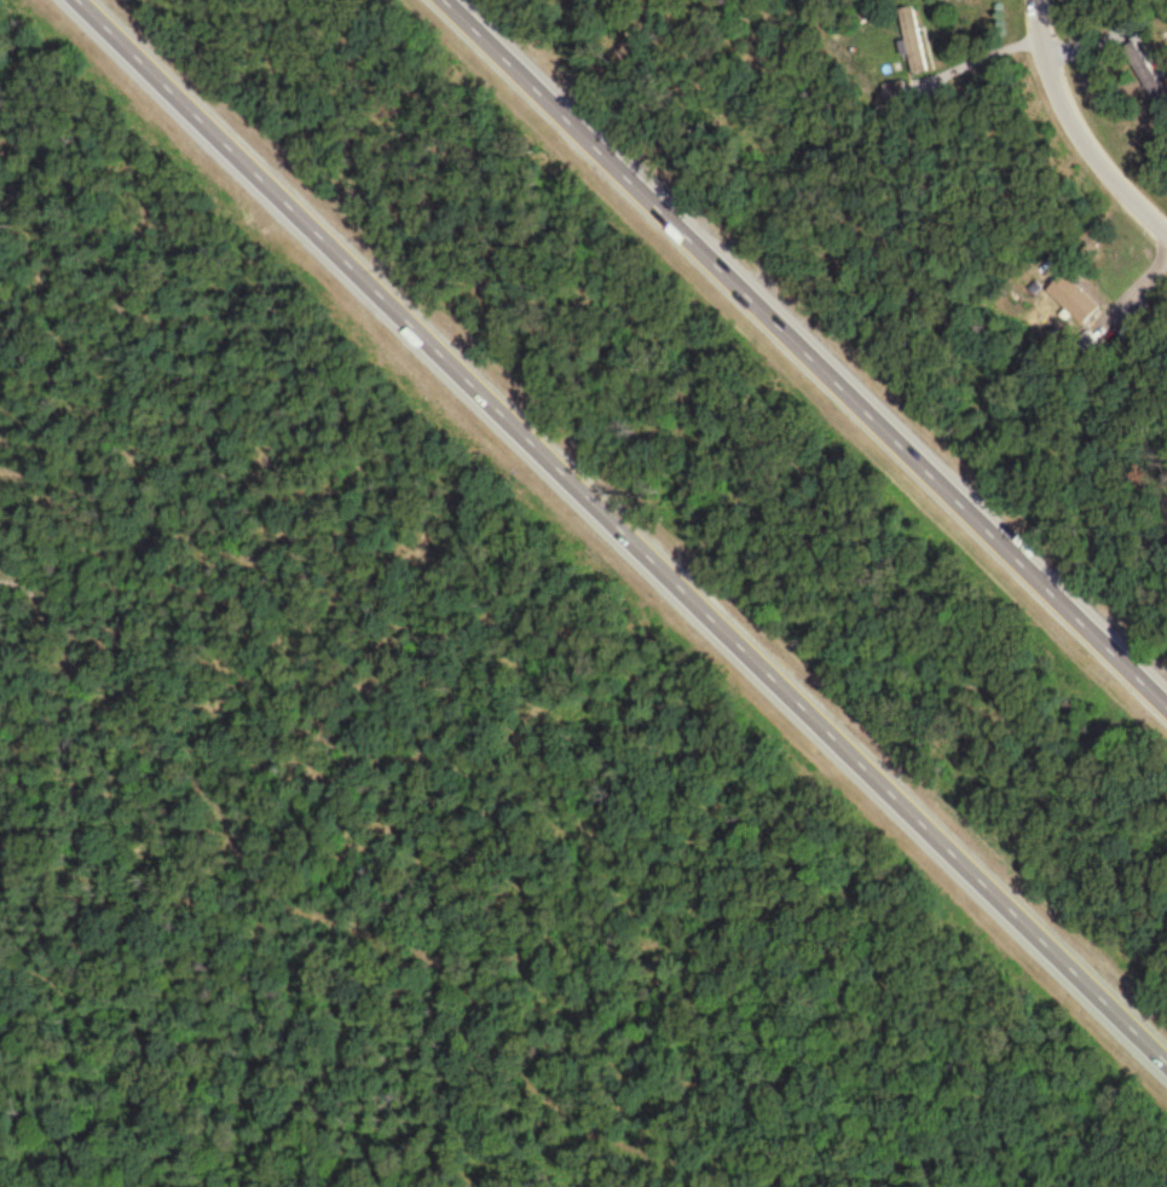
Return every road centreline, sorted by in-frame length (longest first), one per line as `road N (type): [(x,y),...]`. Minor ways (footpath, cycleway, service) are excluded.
road 1 (motorway): [(97,0),(1166,1047)]
road 2 (motorway): [(1166,690),(459,0)]
road 3 (track): [(0,1018),(784,1009)]
road 4 (residential): [(1166,230),(1097,163),(1055,91),(1036,0)]
road 5 (track): [(287,1019),(282,794)]
road 6 (residential): [(808,0),(809,208)]
road 7 (track): [(784,1186),(784,1009)]

